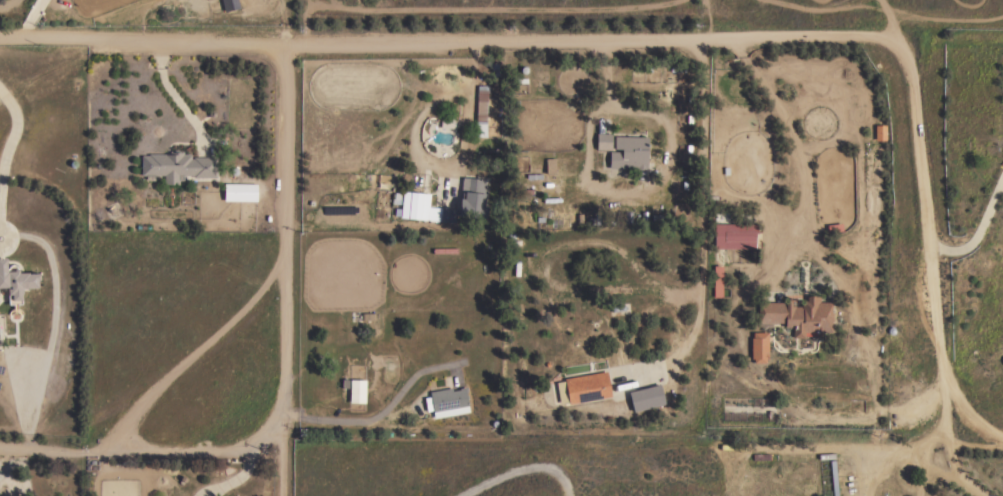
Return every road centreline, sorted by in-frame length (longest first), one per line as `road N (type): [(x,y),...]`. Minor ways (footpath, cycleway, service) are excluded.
road 1 (residential): [(0,38),(1002,34)]
road 2 (residential): [(899,34),(910,70),(955,463),(984,495)]
road 3 (residential): [(284,495),(284,42)]
road 4 (residential): [(702,41),(706,277),(698,336),(671,371)]
road 5 (residential): [(0,446),(234,452),(256,444),(268,422),(284,417)]

